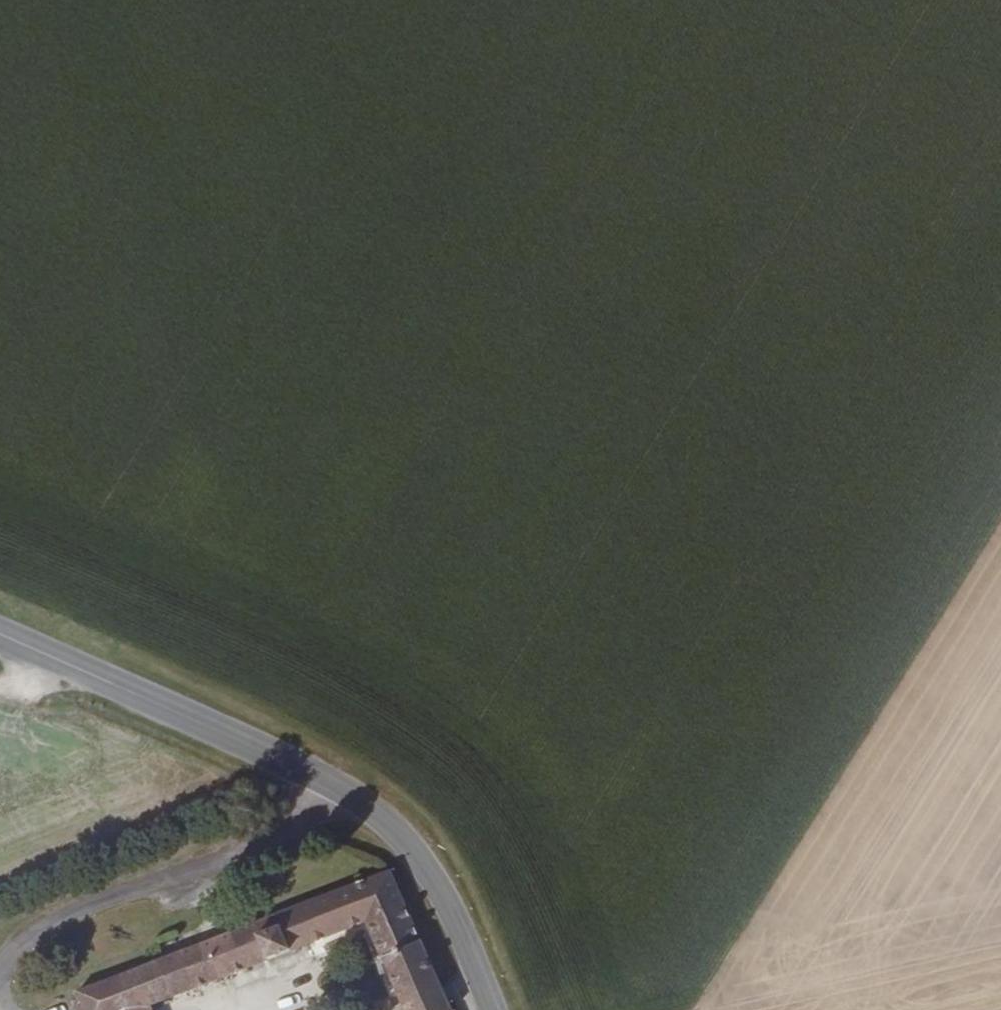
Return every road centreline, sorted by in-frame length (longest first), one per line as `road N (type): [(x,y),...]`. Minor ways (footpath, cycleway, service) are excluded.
road 1 (tertiary): [(490,1009),(448,905),(413,848),(379,817),(334,786),(0,634)]

